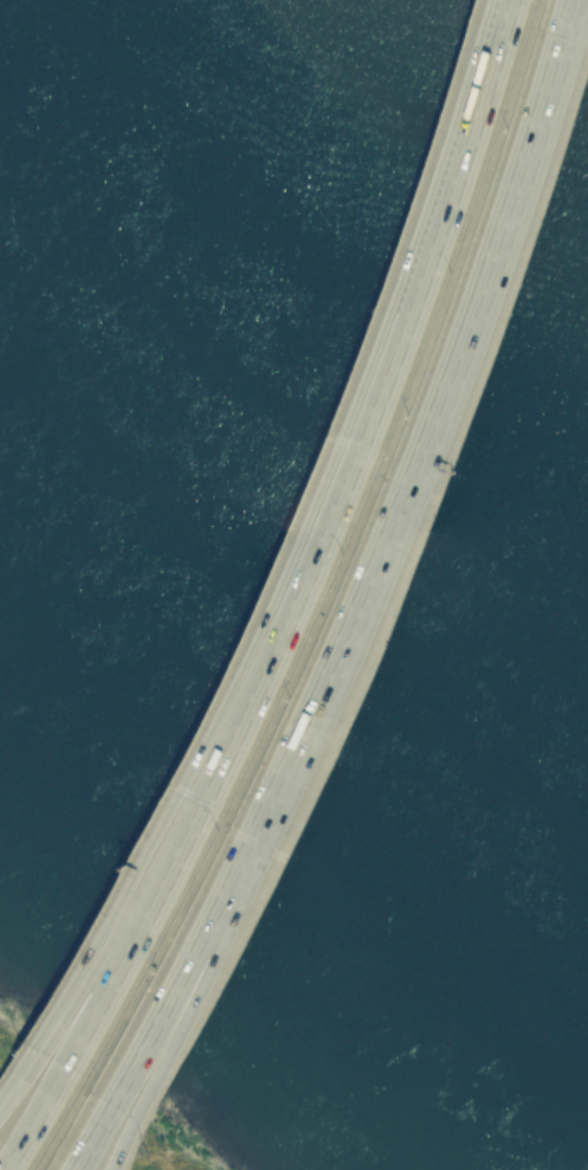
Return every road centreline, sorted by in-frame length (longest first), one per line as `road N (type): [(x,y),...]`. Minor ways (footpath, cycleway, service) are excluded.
road 1 (motorway): [(189,946),(377,538),(485,250),(562,0)]
road 2 (motorway): [(414,317),(276,661),(142,932)]
road 3 (motorway): [(516,0),(414,317)]
road 4 (motorway): [(142,932),(9,1169)]
road 5 (motorway): [(66,1169),(189,946)]
road 6 (motorway): [(94,1169),(189,946)]
road 7 (motorway): [(142,932),(0,1090)]

